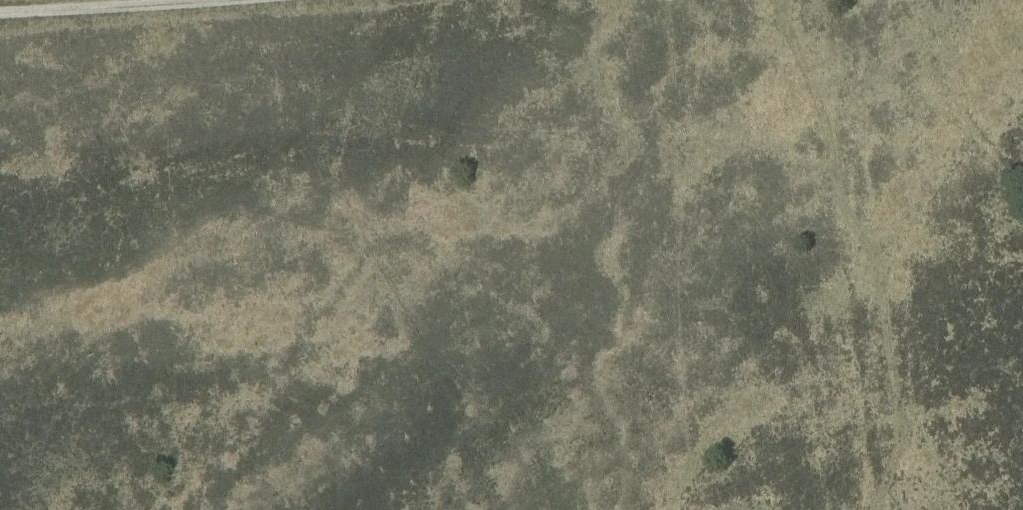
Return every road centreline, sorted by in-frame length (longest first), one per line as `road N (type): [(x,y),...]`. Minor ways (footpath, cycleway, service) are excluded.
road 1 (track): [(191,0),(0,15)]

